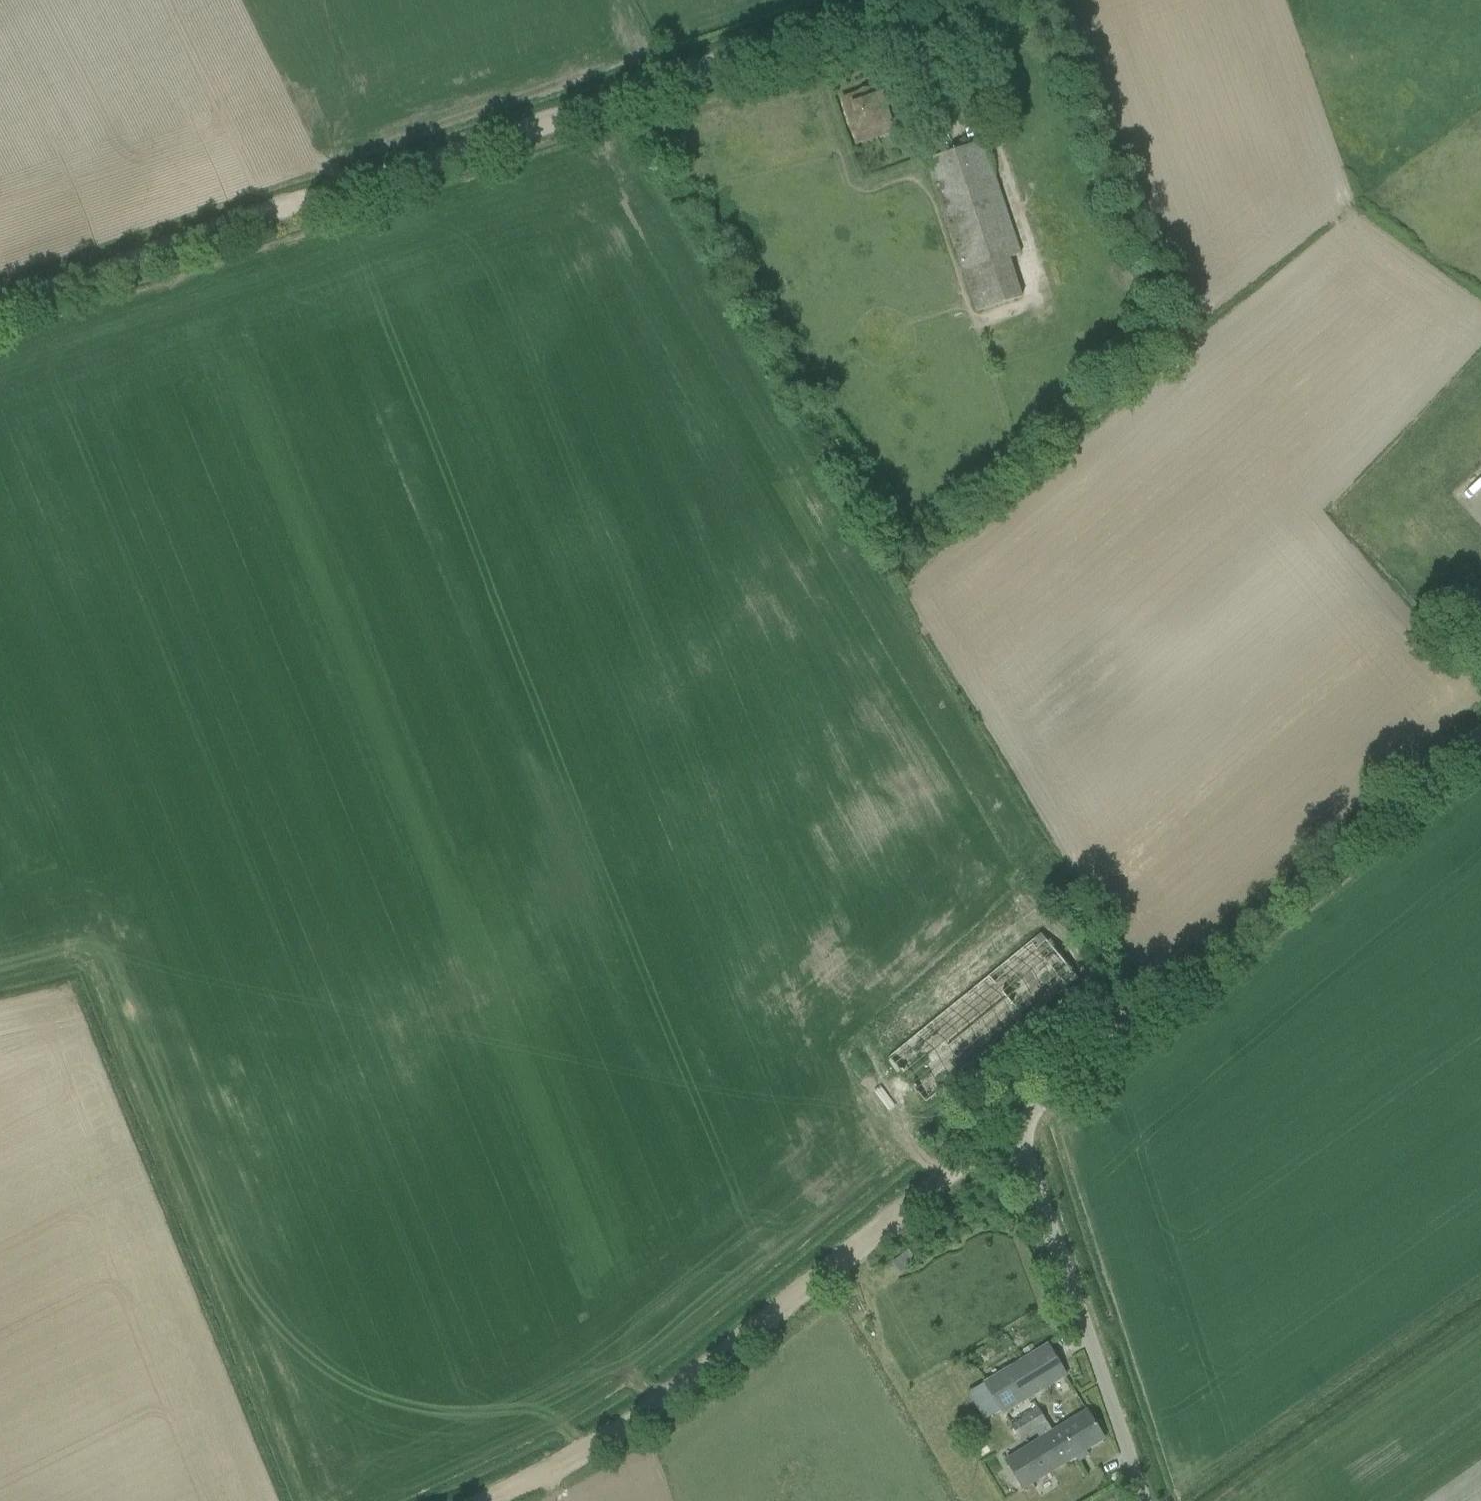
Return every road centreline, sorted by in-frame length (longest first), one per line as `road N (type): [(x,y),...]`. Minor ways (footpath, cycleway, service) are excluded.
road 1 (unclassified): [(1138,1500),(1025,1169),(1021,1140),(1035,1102),(1480,731)]
road 2 (track): [(0,297),(902,0)]
road 3 (track): [(485,1500),(617,1437),(1035,1102)]

